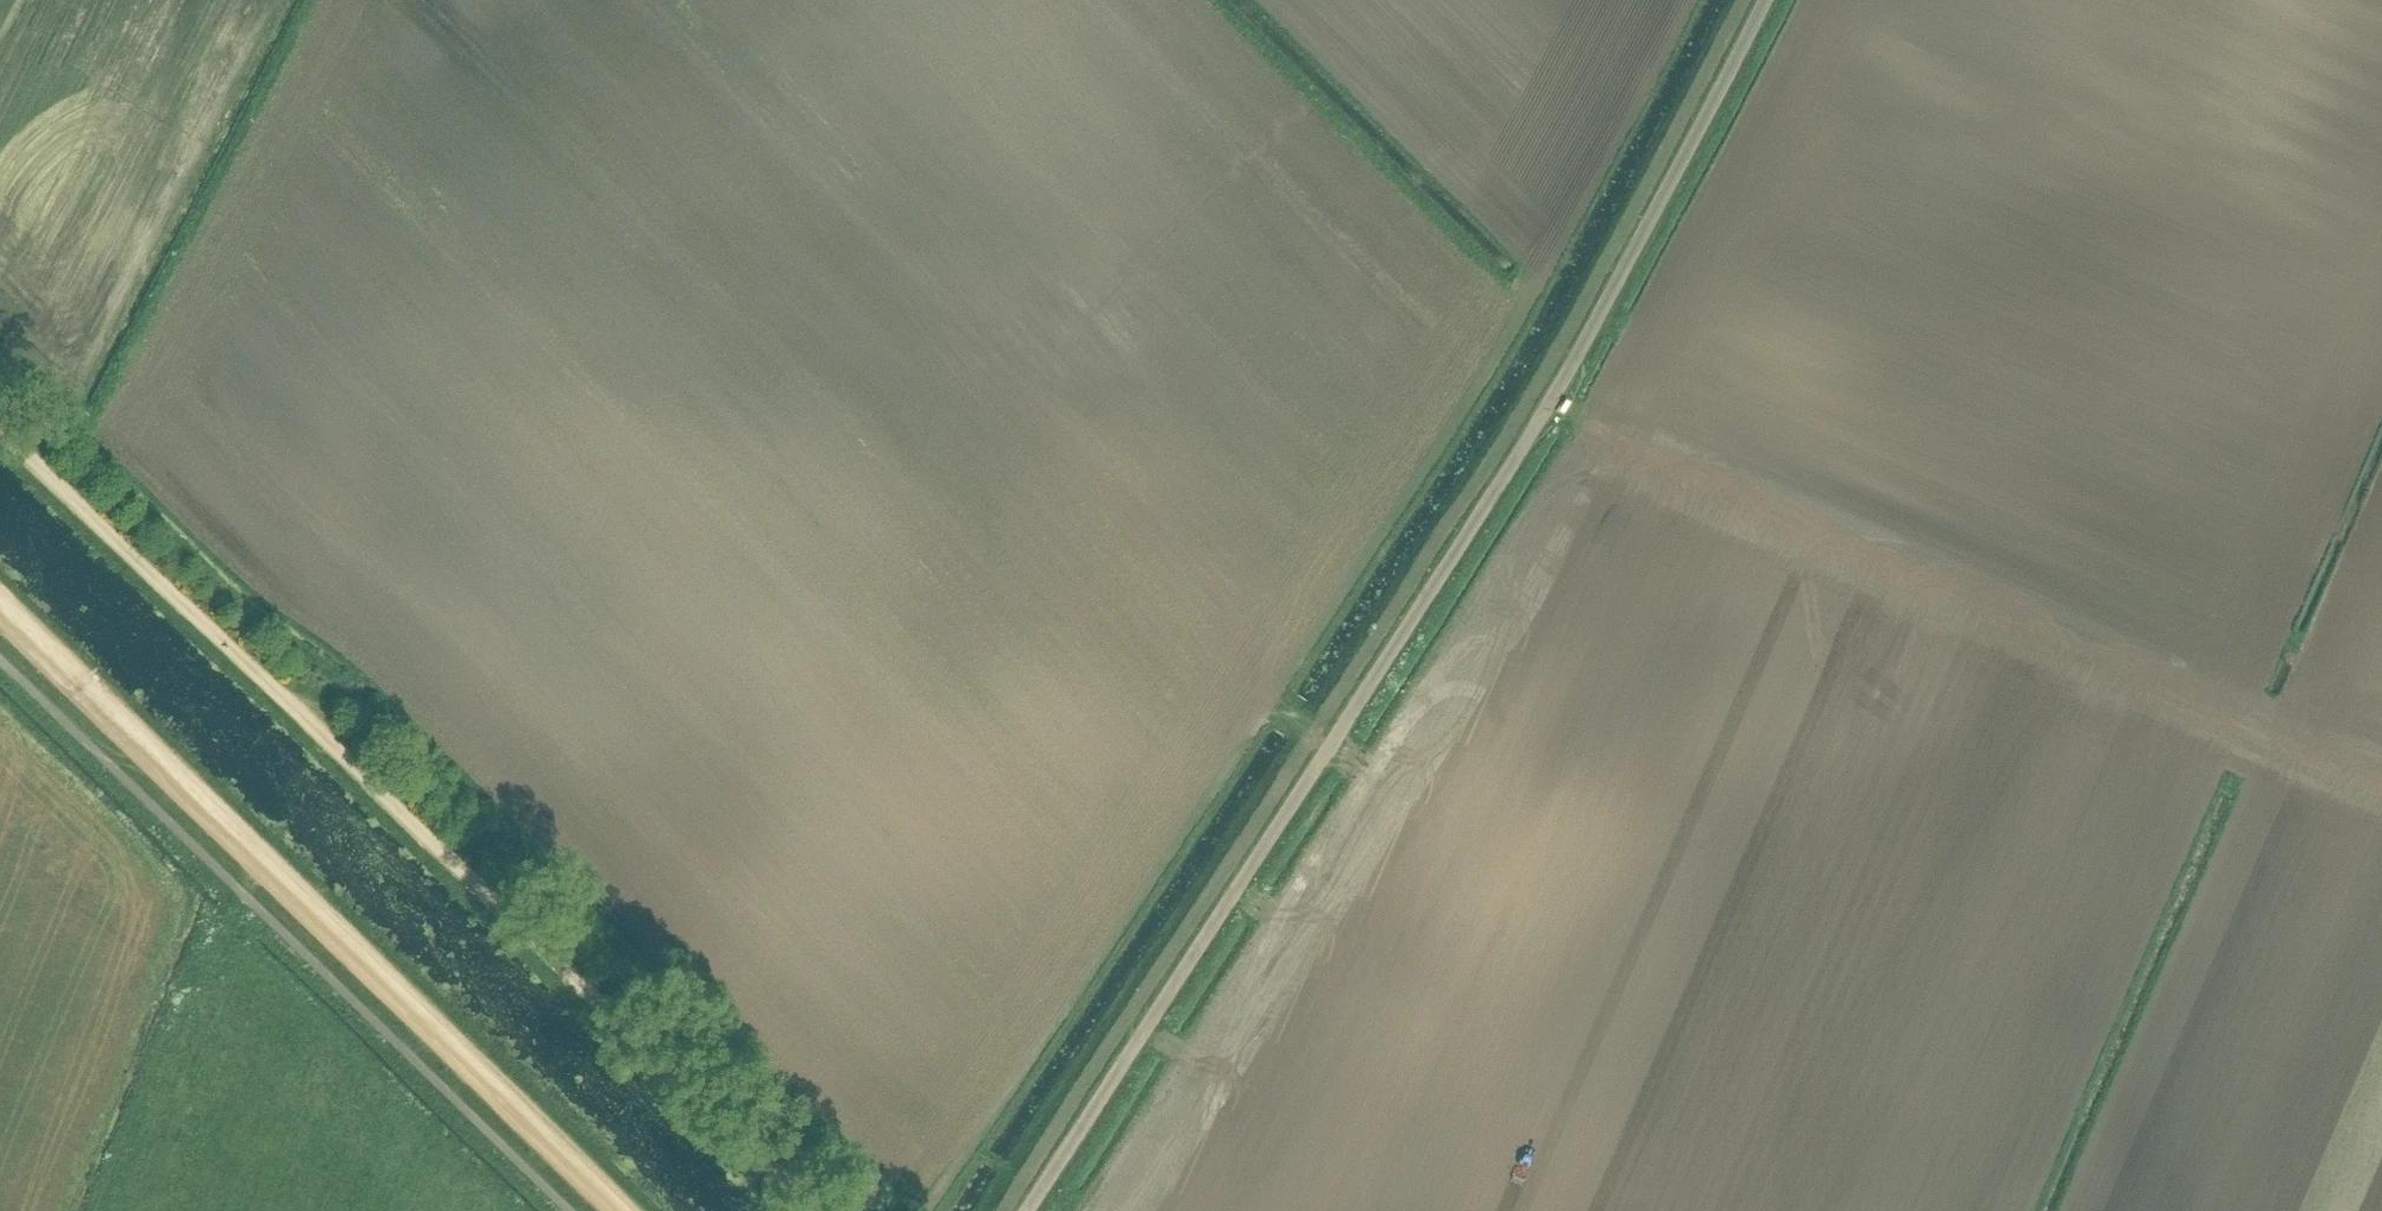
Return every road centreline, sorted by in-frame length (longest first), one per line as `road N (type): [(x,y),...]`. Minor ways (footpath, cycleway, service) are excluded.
road 1 (track): [(1025,1210),(1236,892),(1314,747),(1489,484),(1751,0)]
road 2 (track): [(818,1210),(0,425)]
road 3 (track): [(0,622),(610,1210)]

